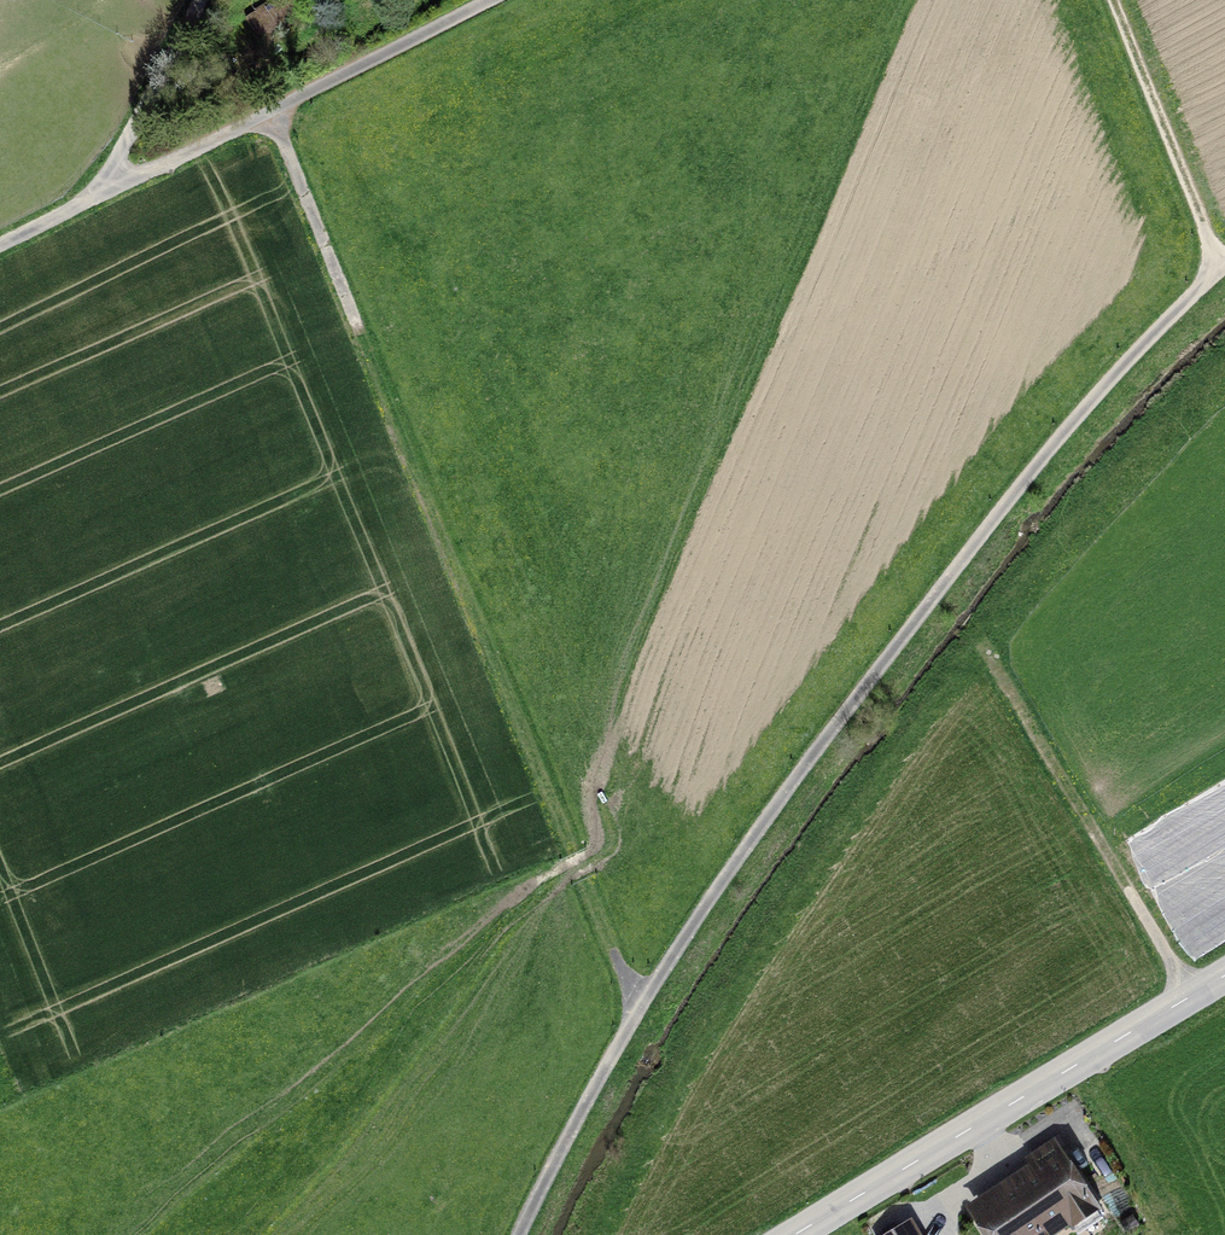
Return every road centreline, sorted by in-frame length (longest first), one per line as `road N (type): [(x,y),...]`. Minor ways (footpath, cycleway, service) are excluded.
road 1 (track): [(519,1234),(637,1006),(774,809),(1068,426),(1224,265)]
road 2 (track): [(637,1006),(275,119)]
road 3 (track): [(0,254),(502,0)]
road 4 (tertiary): [(795,1234),(1224,977)]
road 5 (track): [(1198,993),(1004,674)]
road 6 (track): [(1220,269),(1116,0)]
road 7 (track): [(85,213),(141,125),(201,0)]

